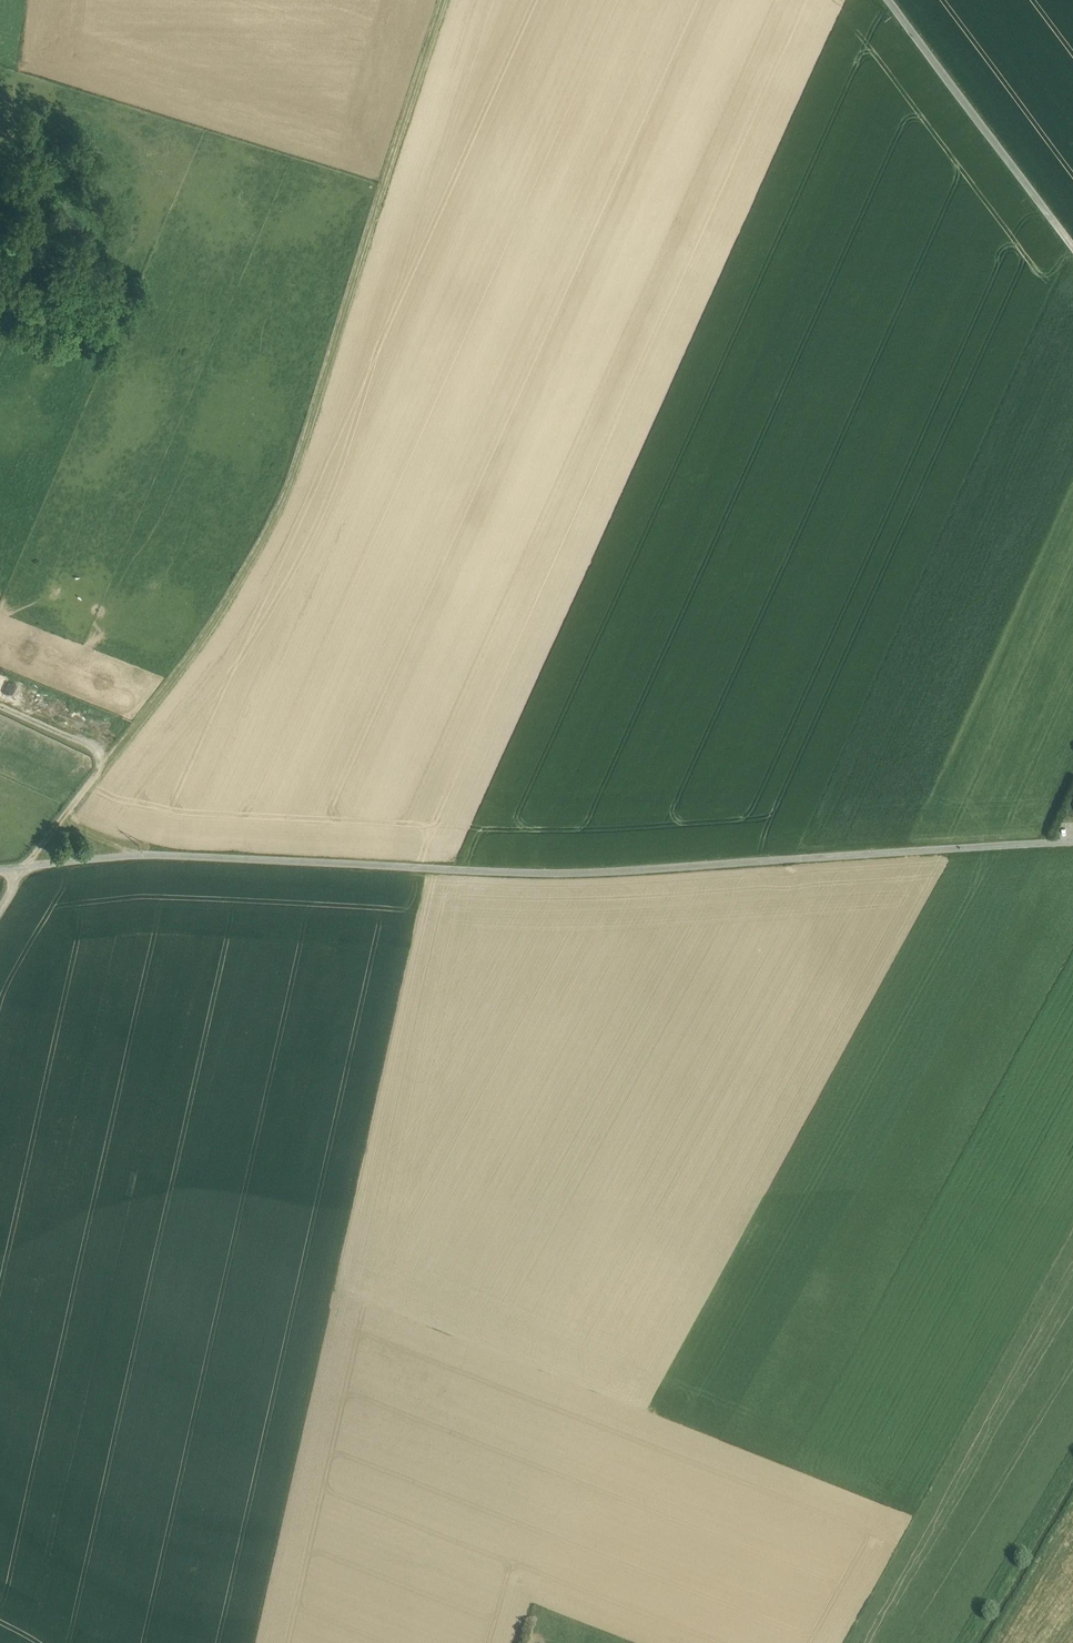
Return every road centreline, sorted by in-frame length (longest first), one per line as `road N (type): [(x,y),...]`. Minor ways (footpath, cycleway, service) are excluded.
road 1 (unclassified): [(0,870),(142,854),(568,872),(1072,841)]
road 2 (track): [(0,912),(24,868),(173,681),(278,513),(446,0)]
road 3 (unclassified): [(889,0),(1072,245)]

